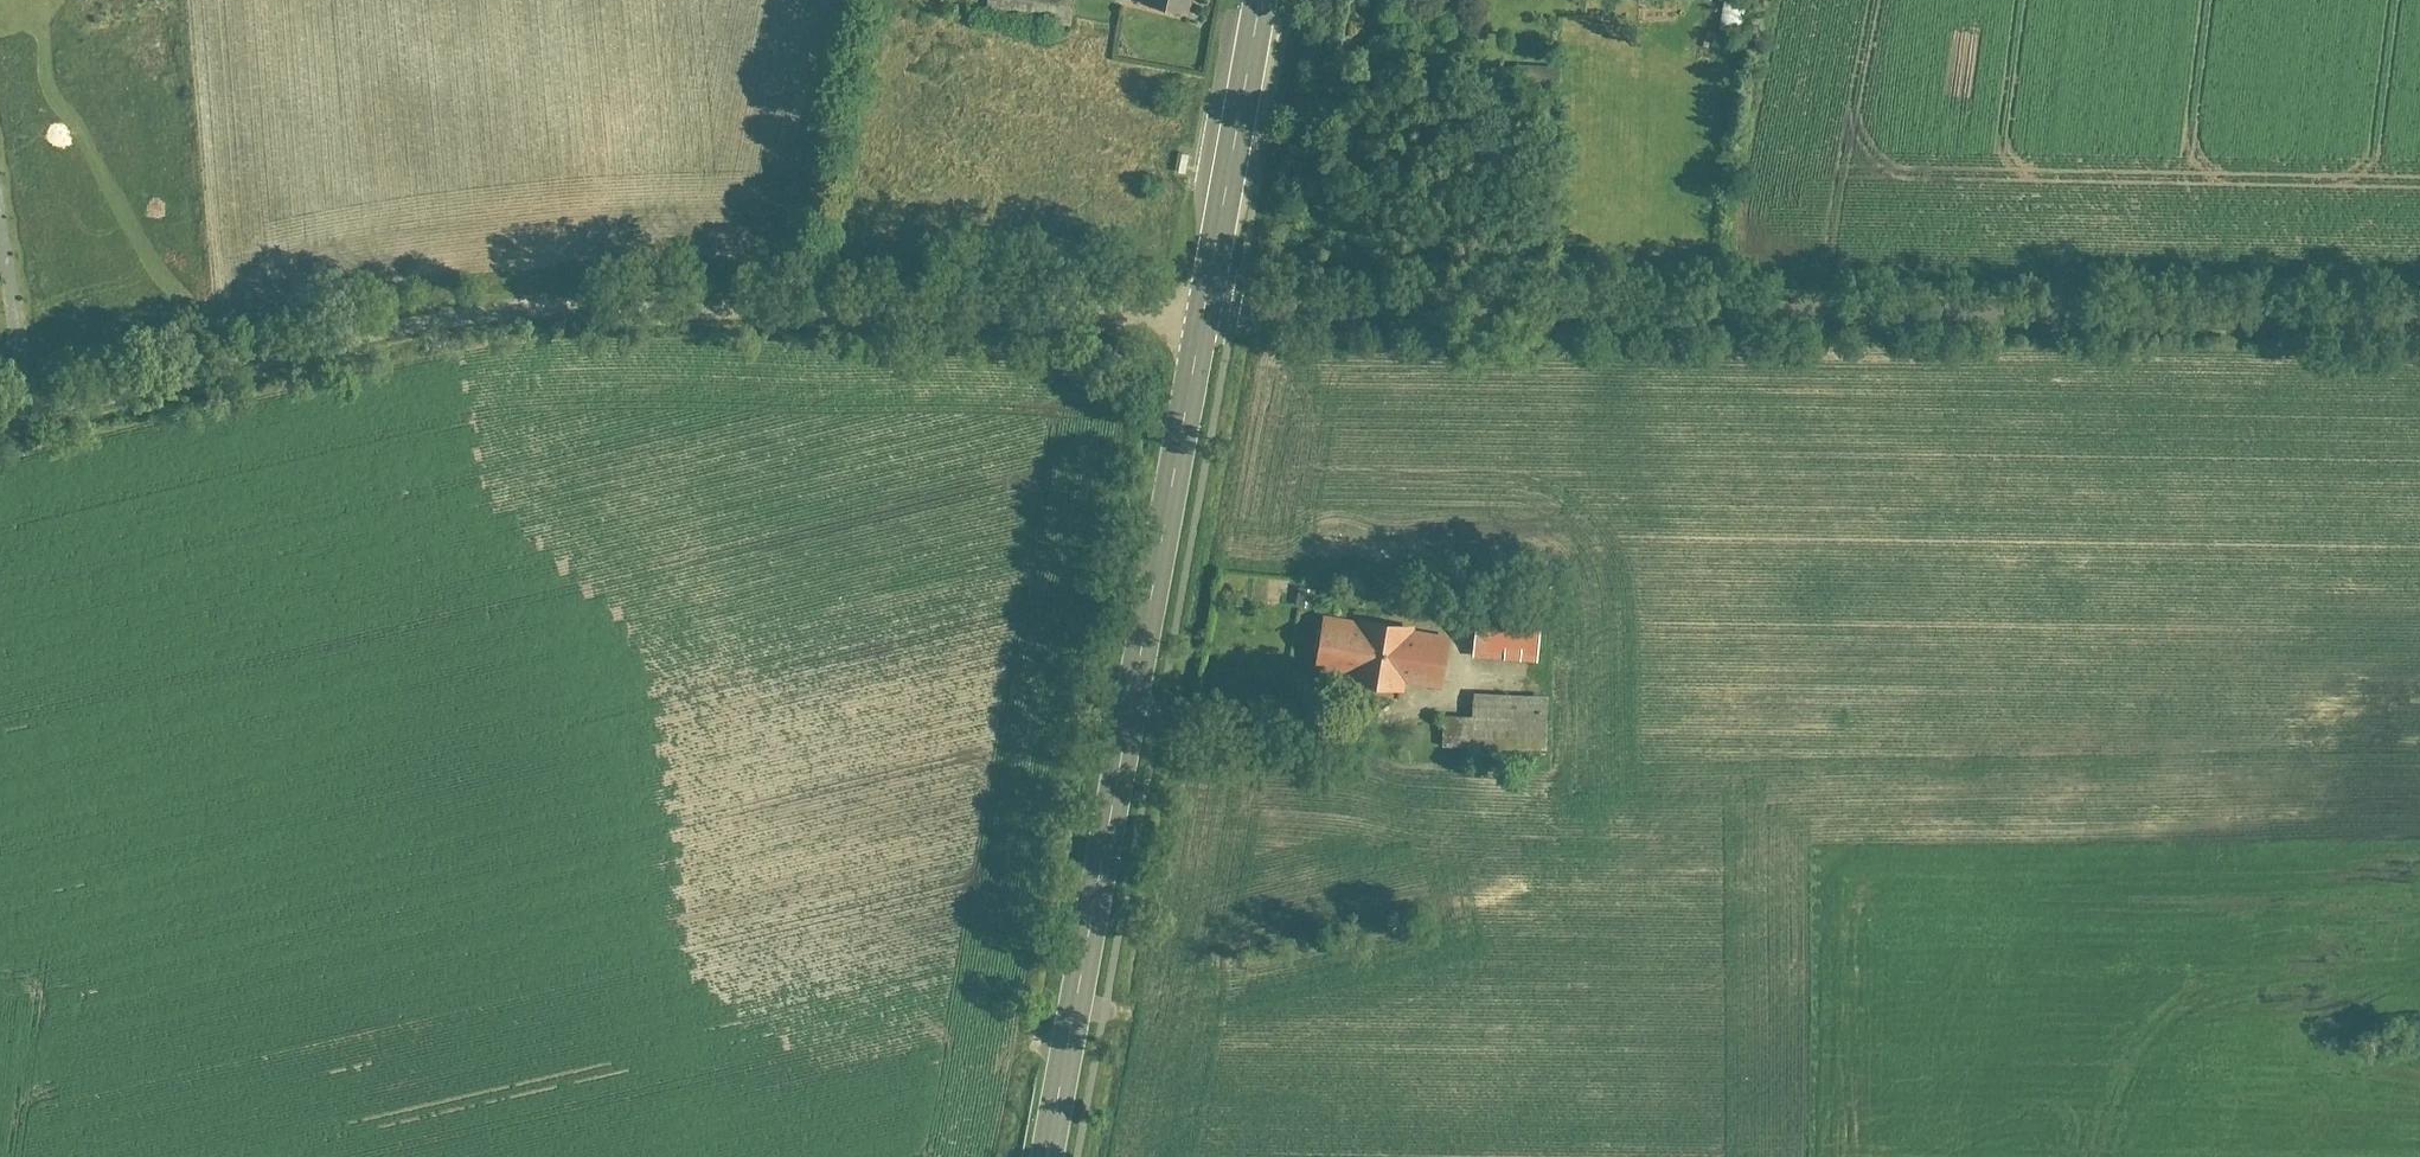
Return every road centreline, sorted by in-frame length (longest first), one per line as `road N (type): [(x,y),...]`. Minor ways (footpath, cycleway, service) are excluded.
road 1 (unclassified): [(2419,326),(1201,316)]
road 2 (unclassified): [(1201,316),(542,296),(0,427)]
road 3 (primary): [(1041,1156),(1201,316)]
road 4 (primary): [(1201,316),(1255,0)]

